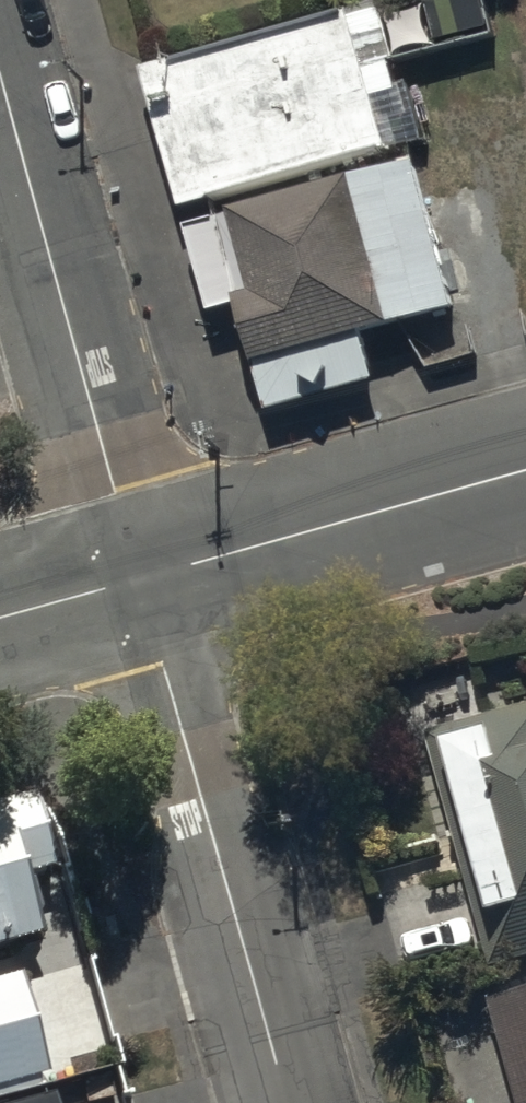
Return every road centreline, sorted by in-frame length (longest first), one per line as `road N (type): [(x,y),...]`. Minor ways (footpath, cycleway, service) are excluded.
road 1 (residential): [(0,59),(142,582)]
road 2 (residential): [(142,582),(288,1102)]
road 3 (tertiary): [(142,582),(525,475)]
road 4 (tertiary): [(0,621),(142,582)]

